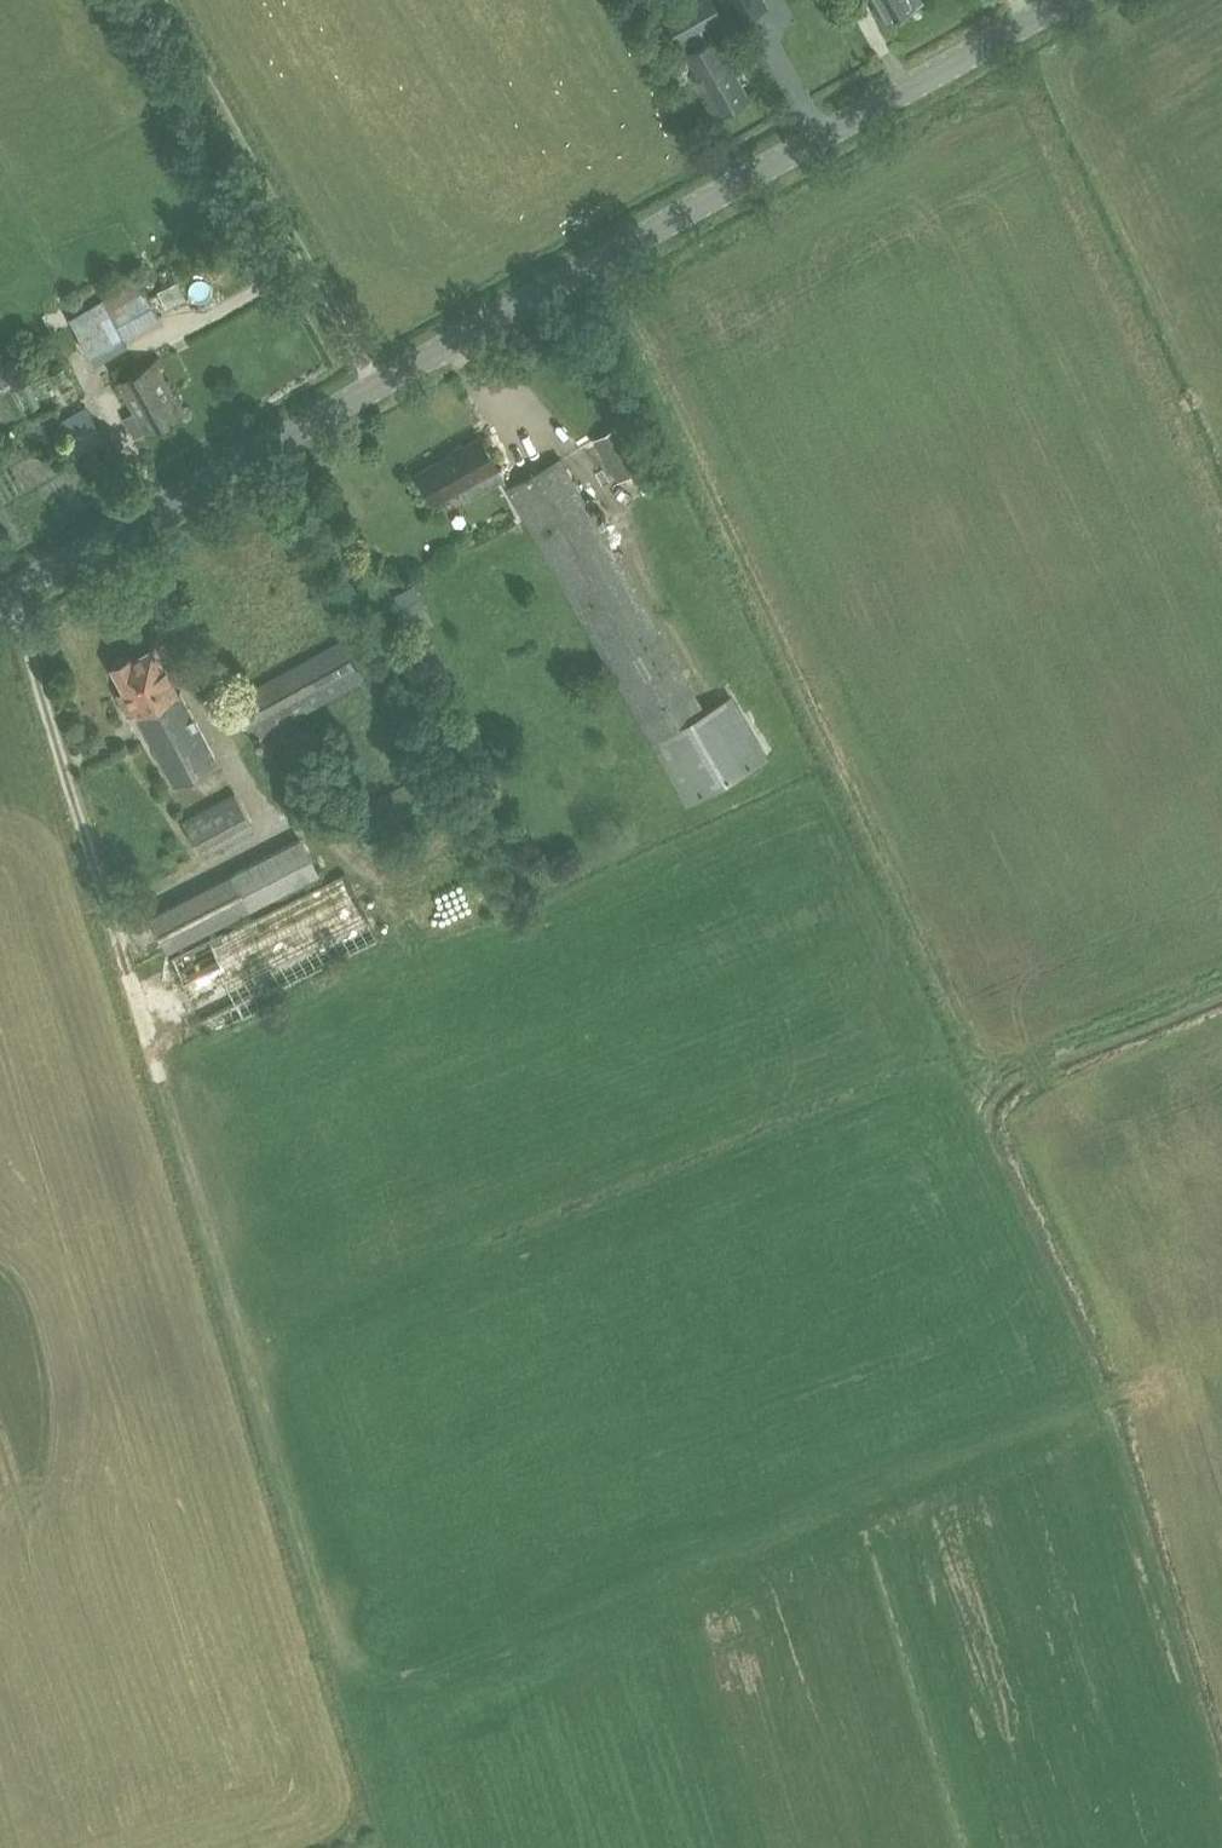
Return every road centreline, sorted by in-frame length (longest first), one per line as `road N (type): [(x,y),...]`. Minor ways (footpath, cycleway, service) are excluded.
road 1 (unclassified): [(0,602),(1071,0)]

